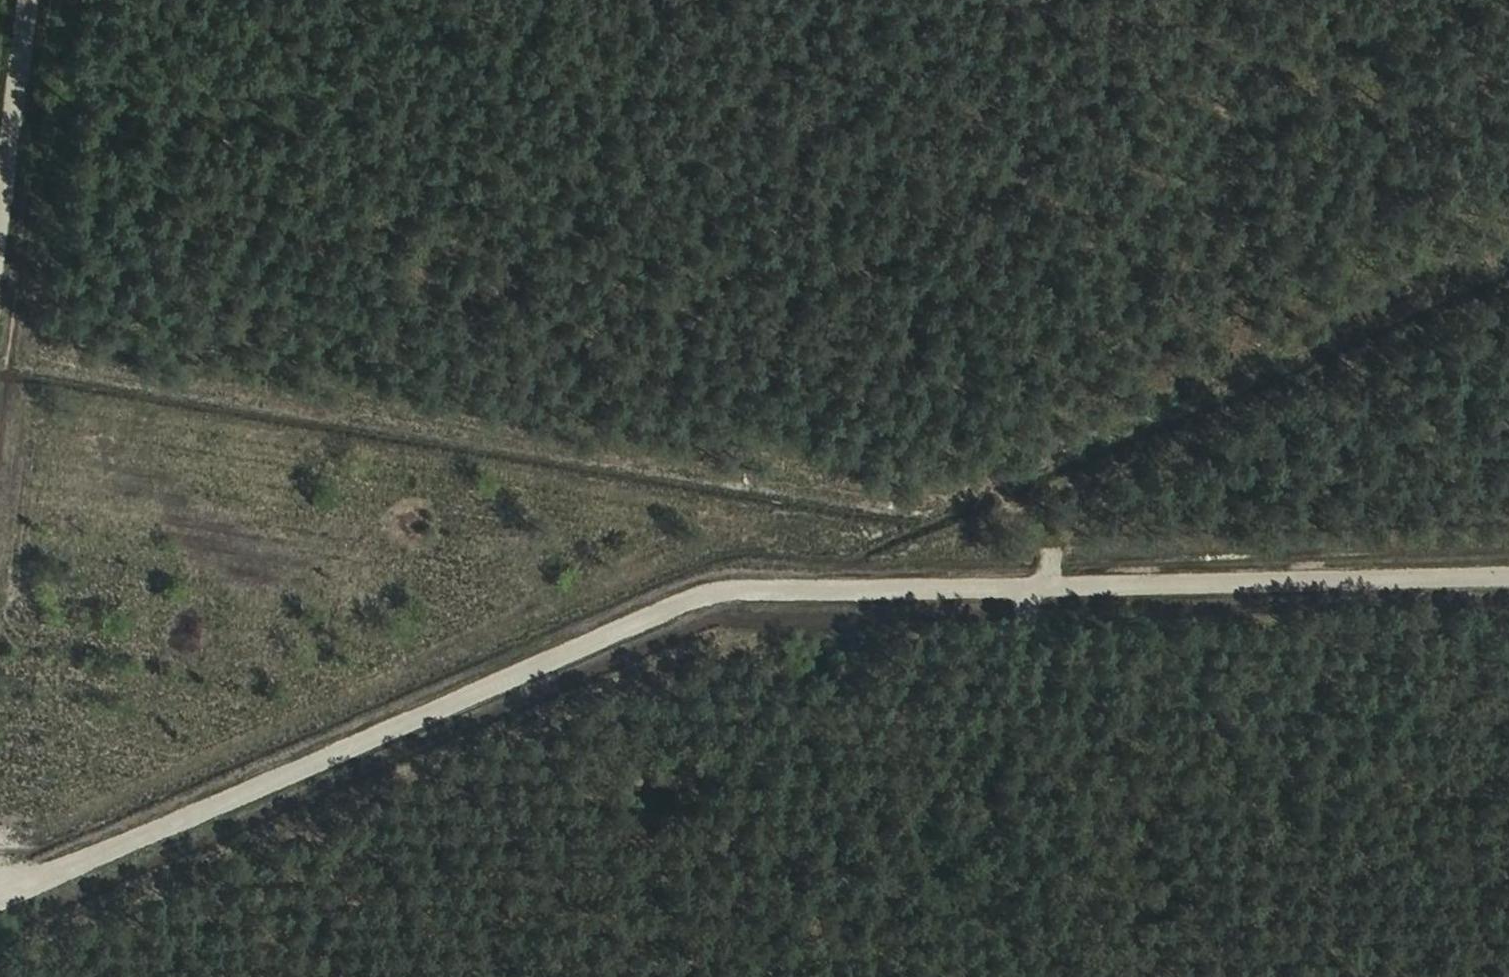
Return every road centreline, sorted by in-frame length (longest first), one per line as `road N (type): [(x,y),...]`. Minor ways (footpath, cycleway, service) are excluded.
road 1 (track): [(0,910),(766,590),(1508,568)]
road 2 (track): [(0,265),(35,0)]

